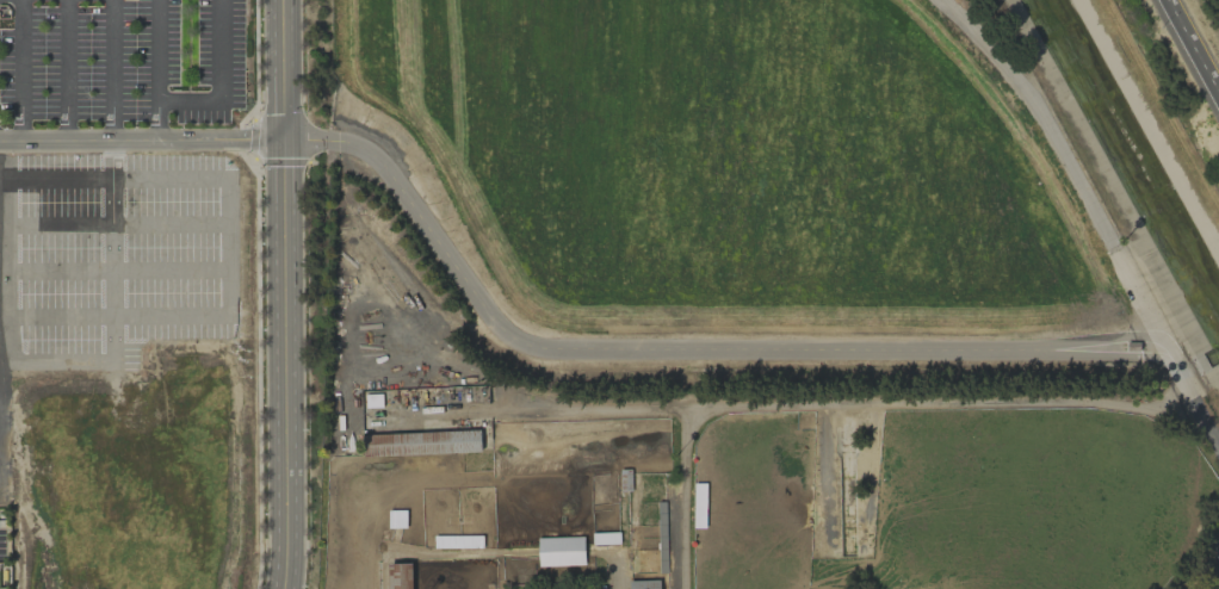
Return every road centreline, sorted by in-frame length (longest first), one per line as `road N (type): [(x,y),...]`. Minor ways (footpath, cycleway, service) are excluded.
road 1 (residential): [(1149,352),(533,346),(501,328),(371,151),(345,141),(292,138)]
road 2 (secondary): [(293,588),(292,138)]
road 3 (secondary): [(274,138),(274,588)]
road 4 (residential): [(274,138),(112,140)]
road 5 (secondary): [(273,0),(274,138)]
road 6 (secondary): [(292,138),(291,0)]

